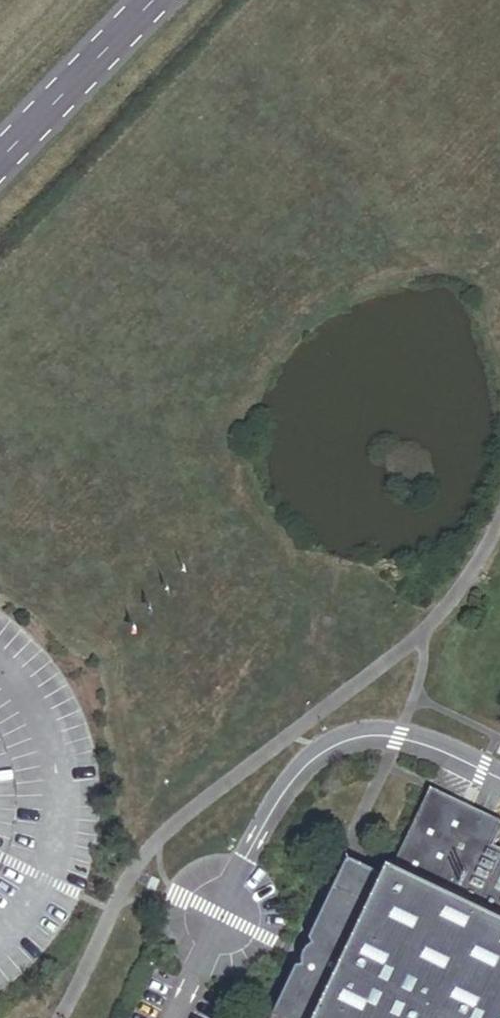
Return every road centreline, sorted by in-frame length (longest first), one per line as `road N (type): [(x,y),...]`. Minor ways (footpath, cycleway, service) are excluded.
road 1 (unclassified): [(168,1017),(264,807),(322,745),(353,732),(399,736),(499,778)]
road 2 (primary): [(0,158),(153,0)]

